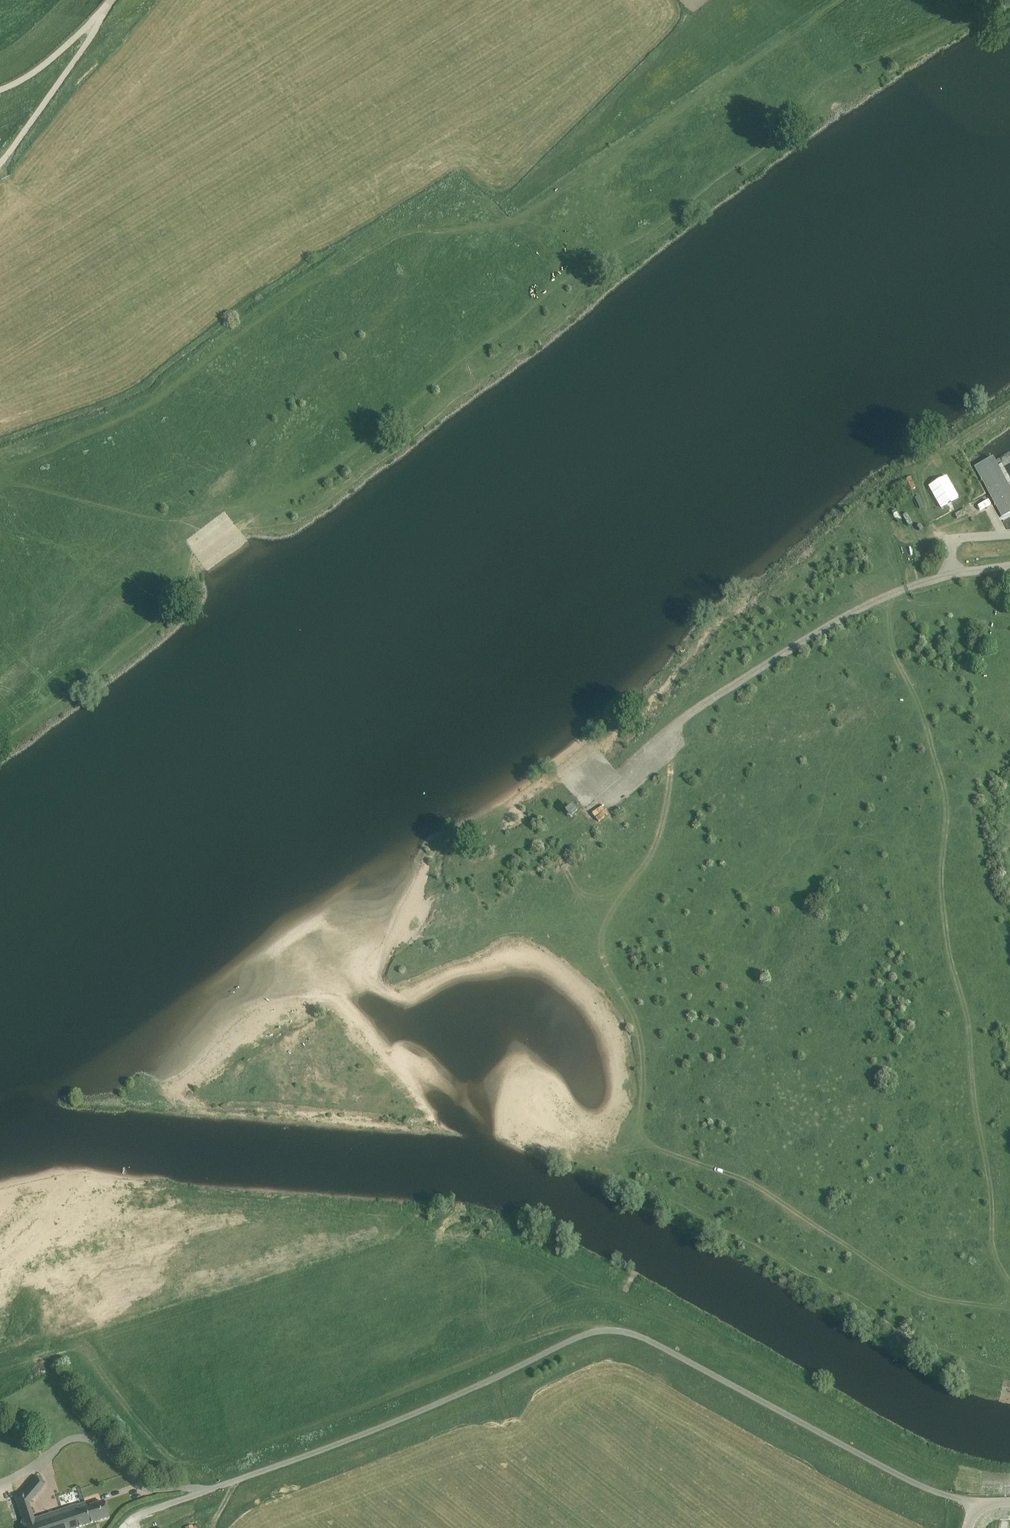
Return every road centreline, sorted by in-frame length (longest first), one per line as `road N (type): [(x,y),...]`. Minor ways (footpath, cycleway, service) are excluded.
road 1 (unclassified): [(0,89),(59,52),(112,0)]

